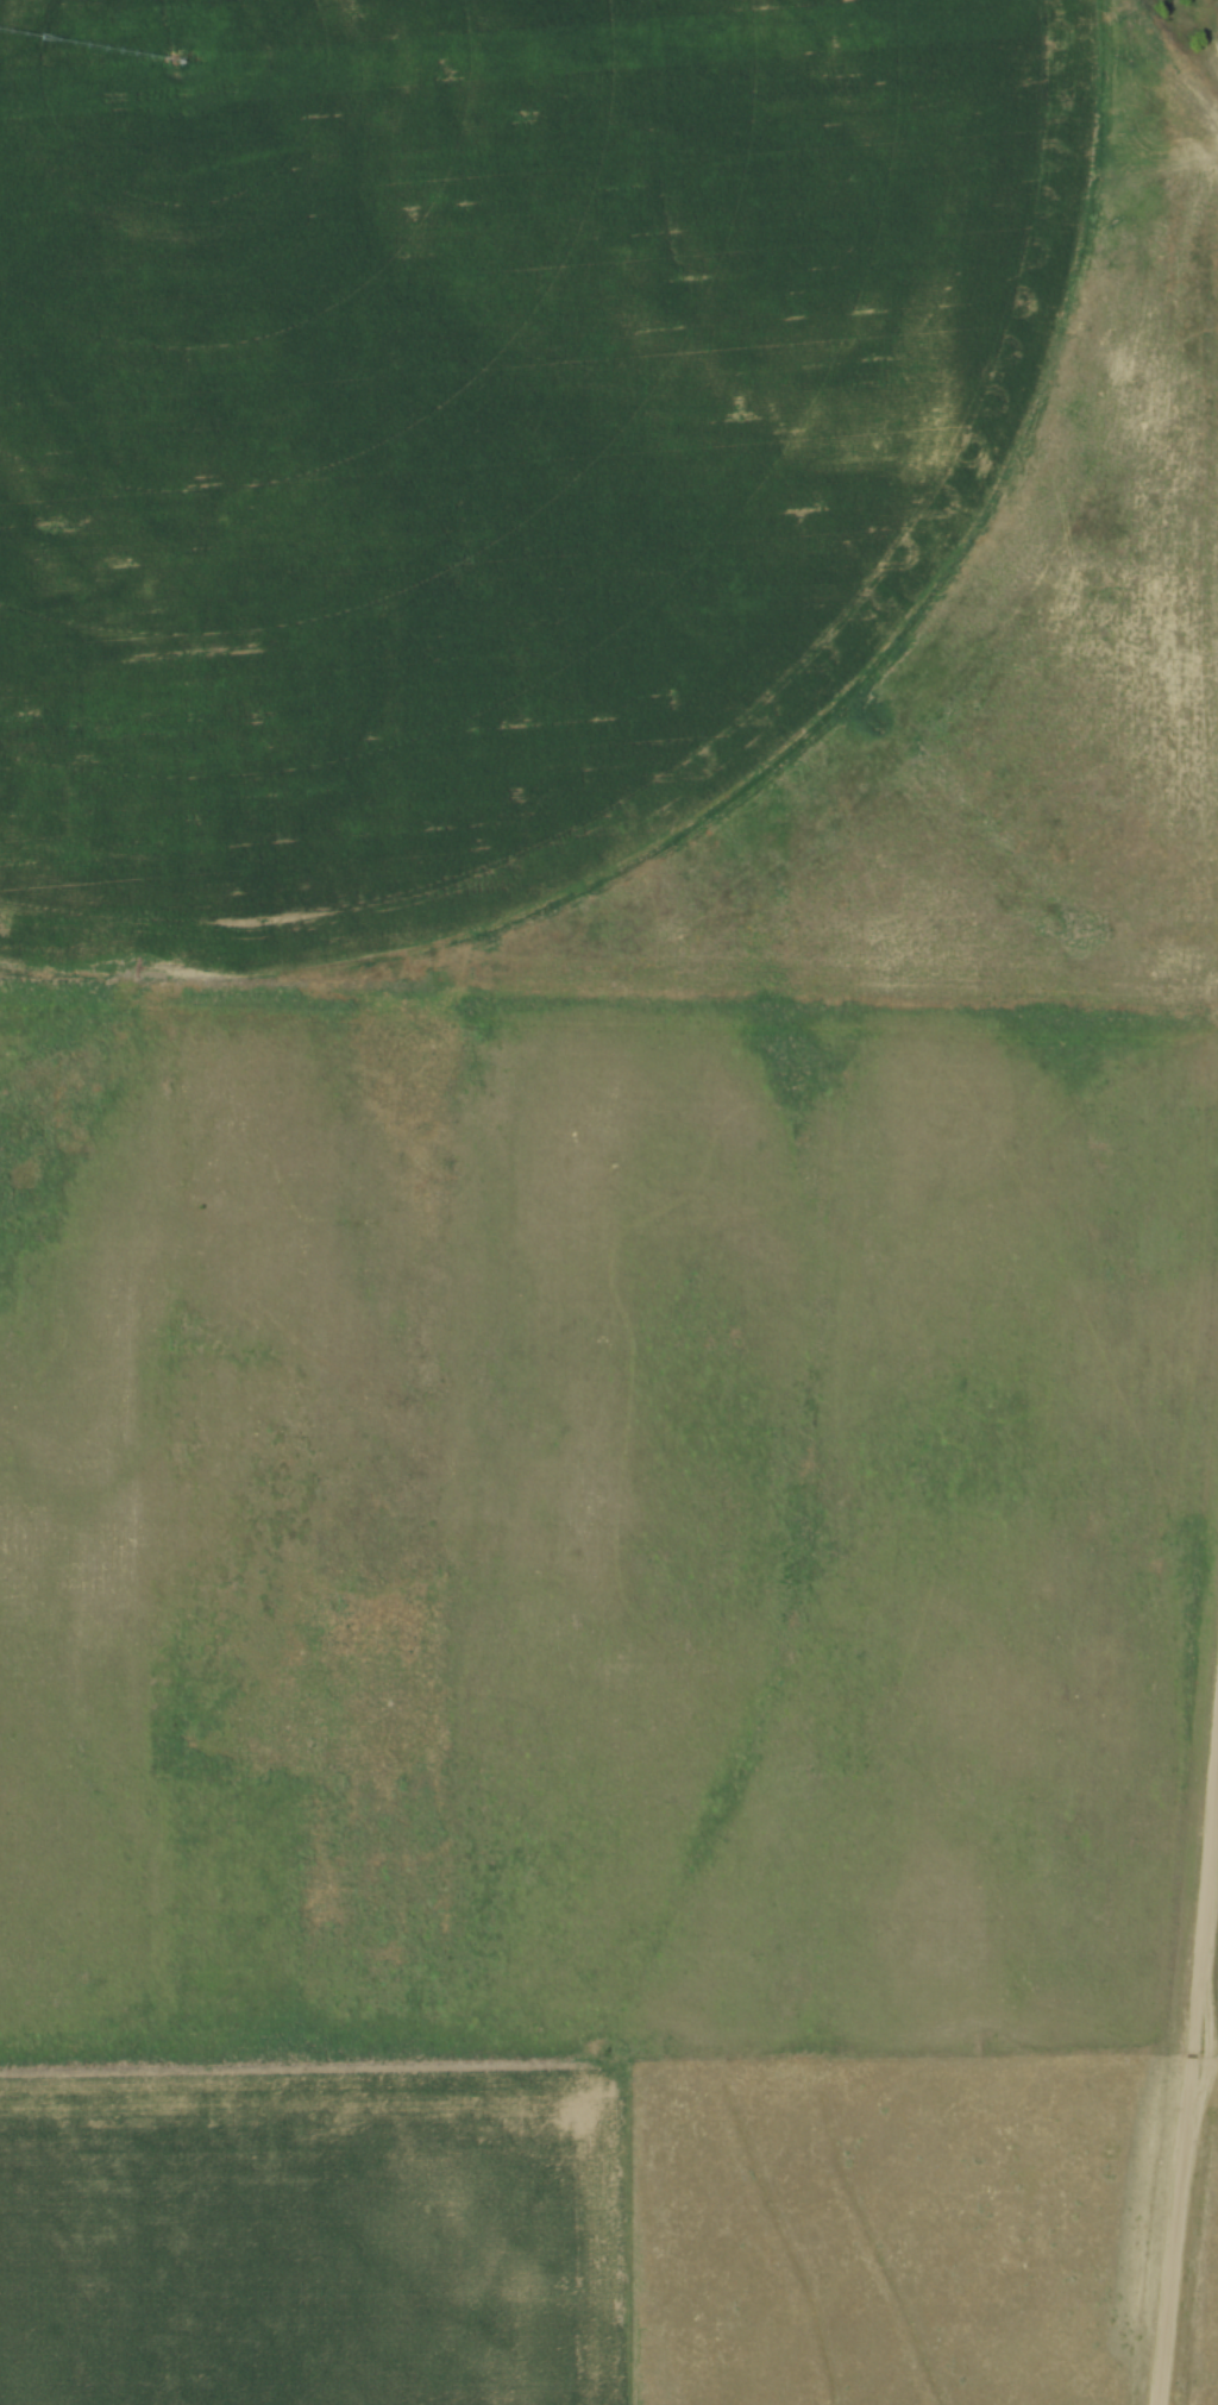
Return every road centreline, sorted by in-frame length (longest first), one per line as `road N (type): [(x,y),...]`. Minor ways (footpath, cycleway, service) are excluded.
road 1 (residential): [(1159,2404),(1217,1776)]

